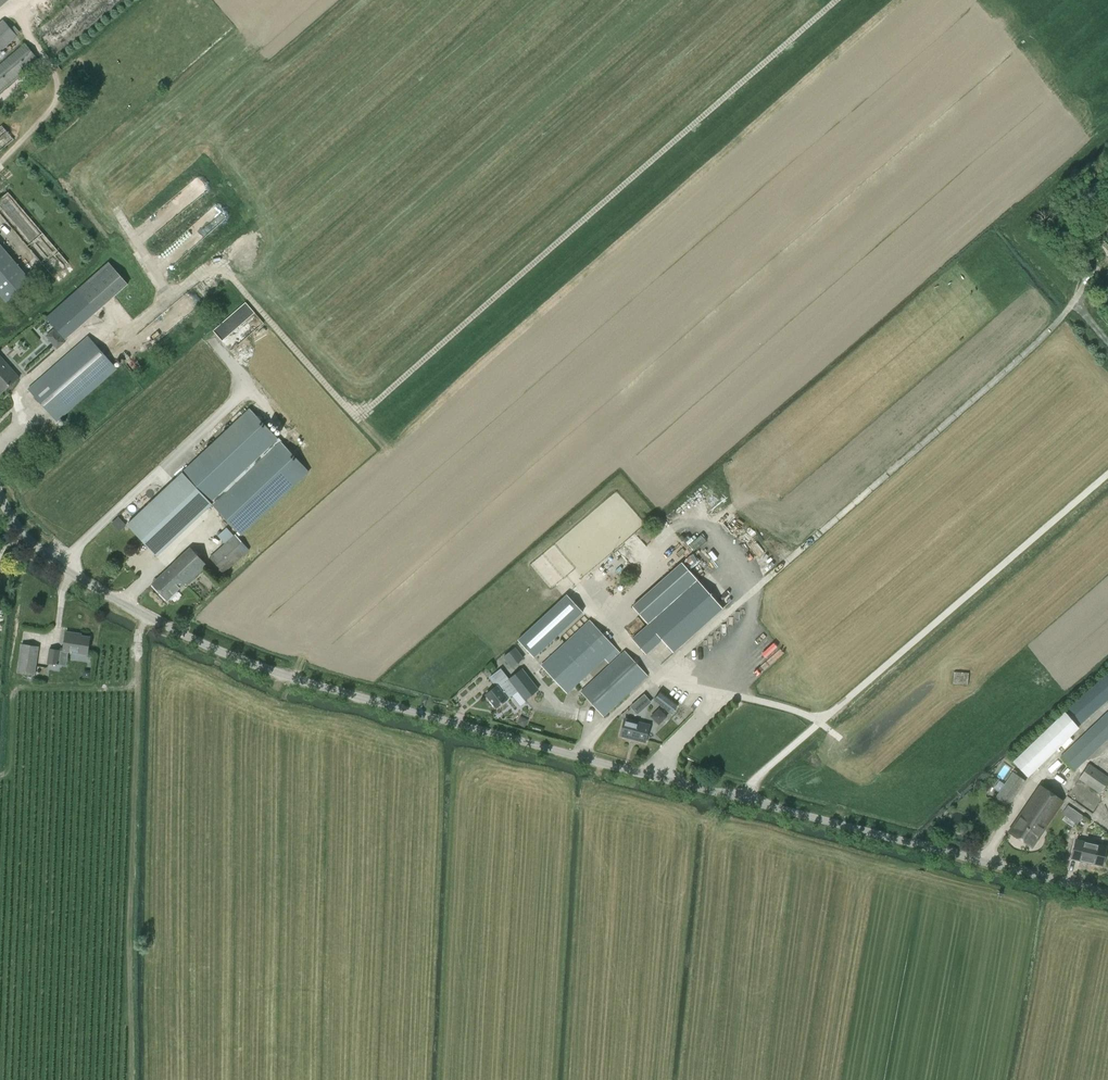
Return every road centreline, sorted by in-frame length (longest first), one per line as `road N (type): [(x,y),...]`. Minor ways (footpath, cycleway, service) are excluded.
road 1 (unclassified): [(1107,892),(288,676),(199,642),(77,577),(33,543),(0,497)]
road 2 (track): [(211,265),(229,274),(357,418),(837,0)]
road 3 (track): [(573,755),(1054,325),(1097,275)]
road 4 (track): [(656,677),(787,708),(819,724),(1107,473)]

